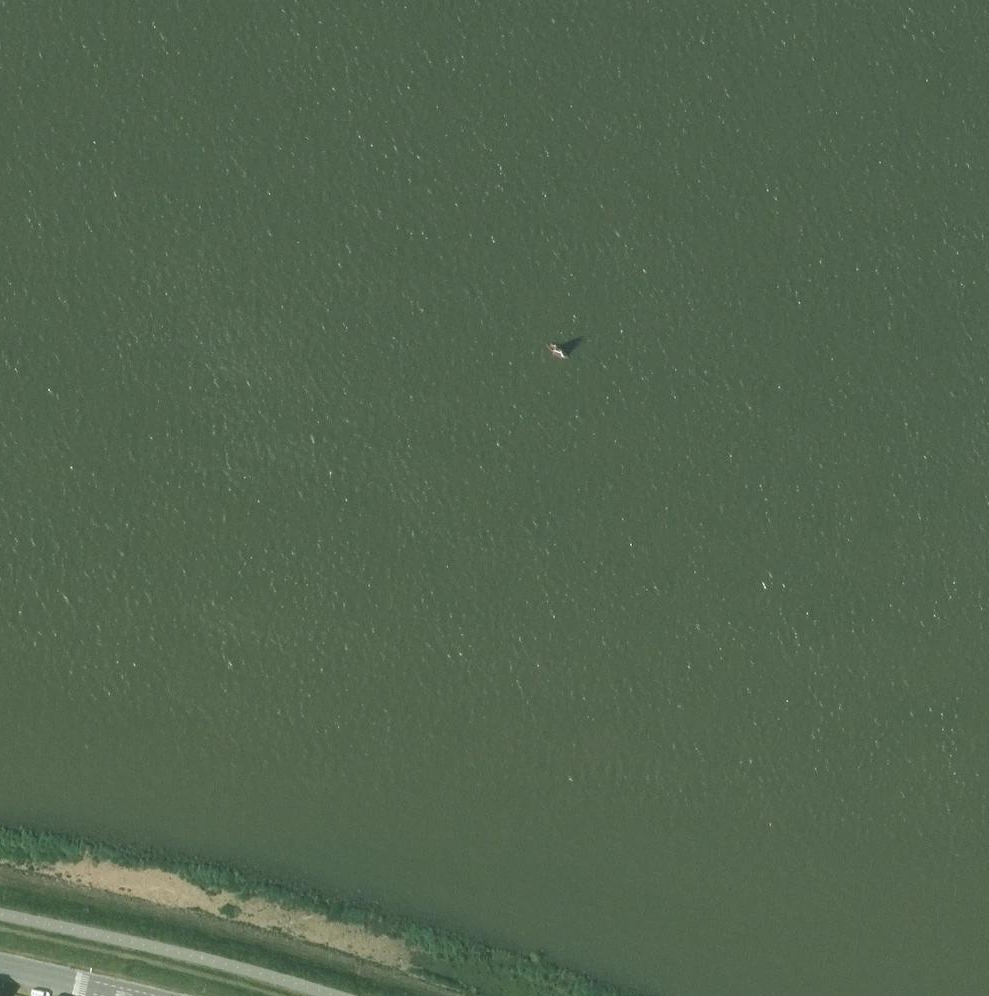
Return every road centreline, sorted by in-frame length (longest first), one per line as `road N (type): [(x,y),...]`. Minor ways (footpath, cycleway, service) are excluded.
road 1 (tertiary): [(0,968),(123,995)]

